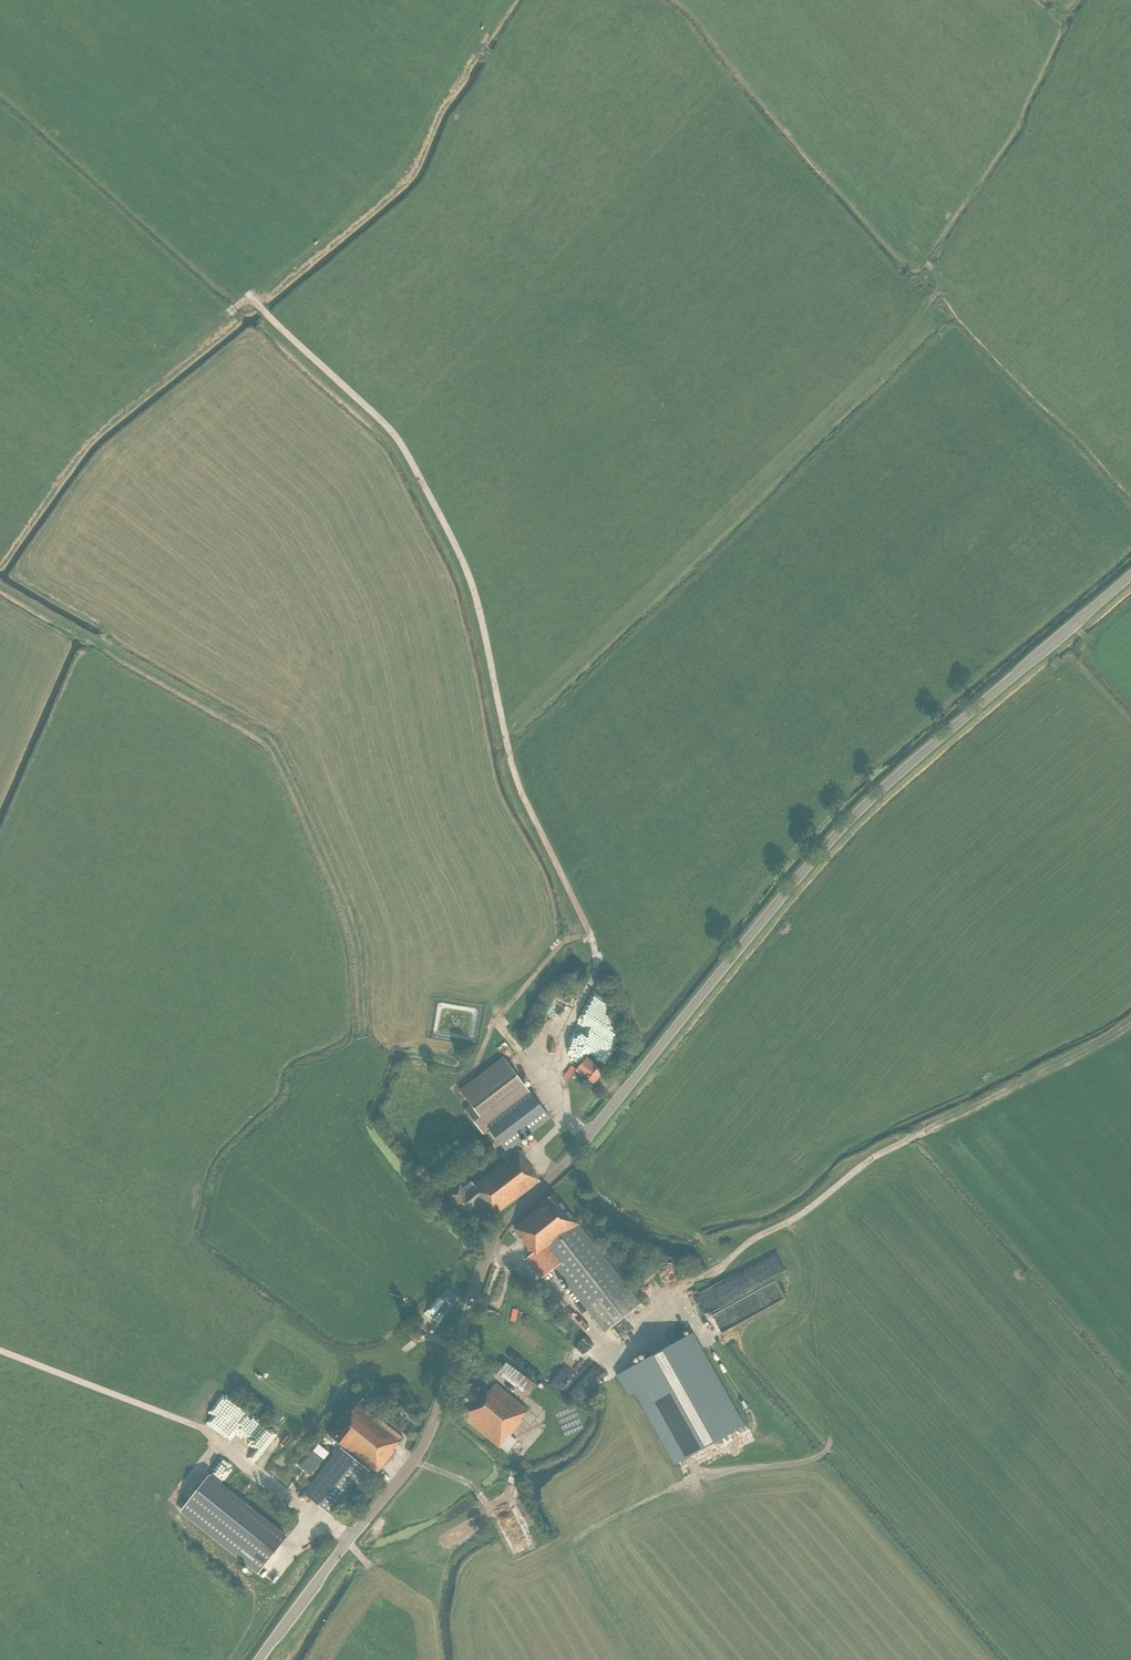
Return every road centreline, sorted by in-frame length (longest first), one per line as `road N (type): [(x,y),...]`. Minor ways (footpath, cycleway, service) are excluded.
road 1 (tertiary): [(260,1659),(432,1432),(482,1272),(508,1221),(544,1189),(837,833),(1130,576)]
road 2 (track): [(564,1079),(560,1047),(593,978),(593,939),(523,797),(473,588),(451,536),(393,433),(248,296),(230,313)]
road 3 (track): [(542,1288),(601,1347),(749,1242),(803,1214),(876,1156),(1130,1023)]
road 4 (track): [(222,1444),(194,1424),(0,1350)]

